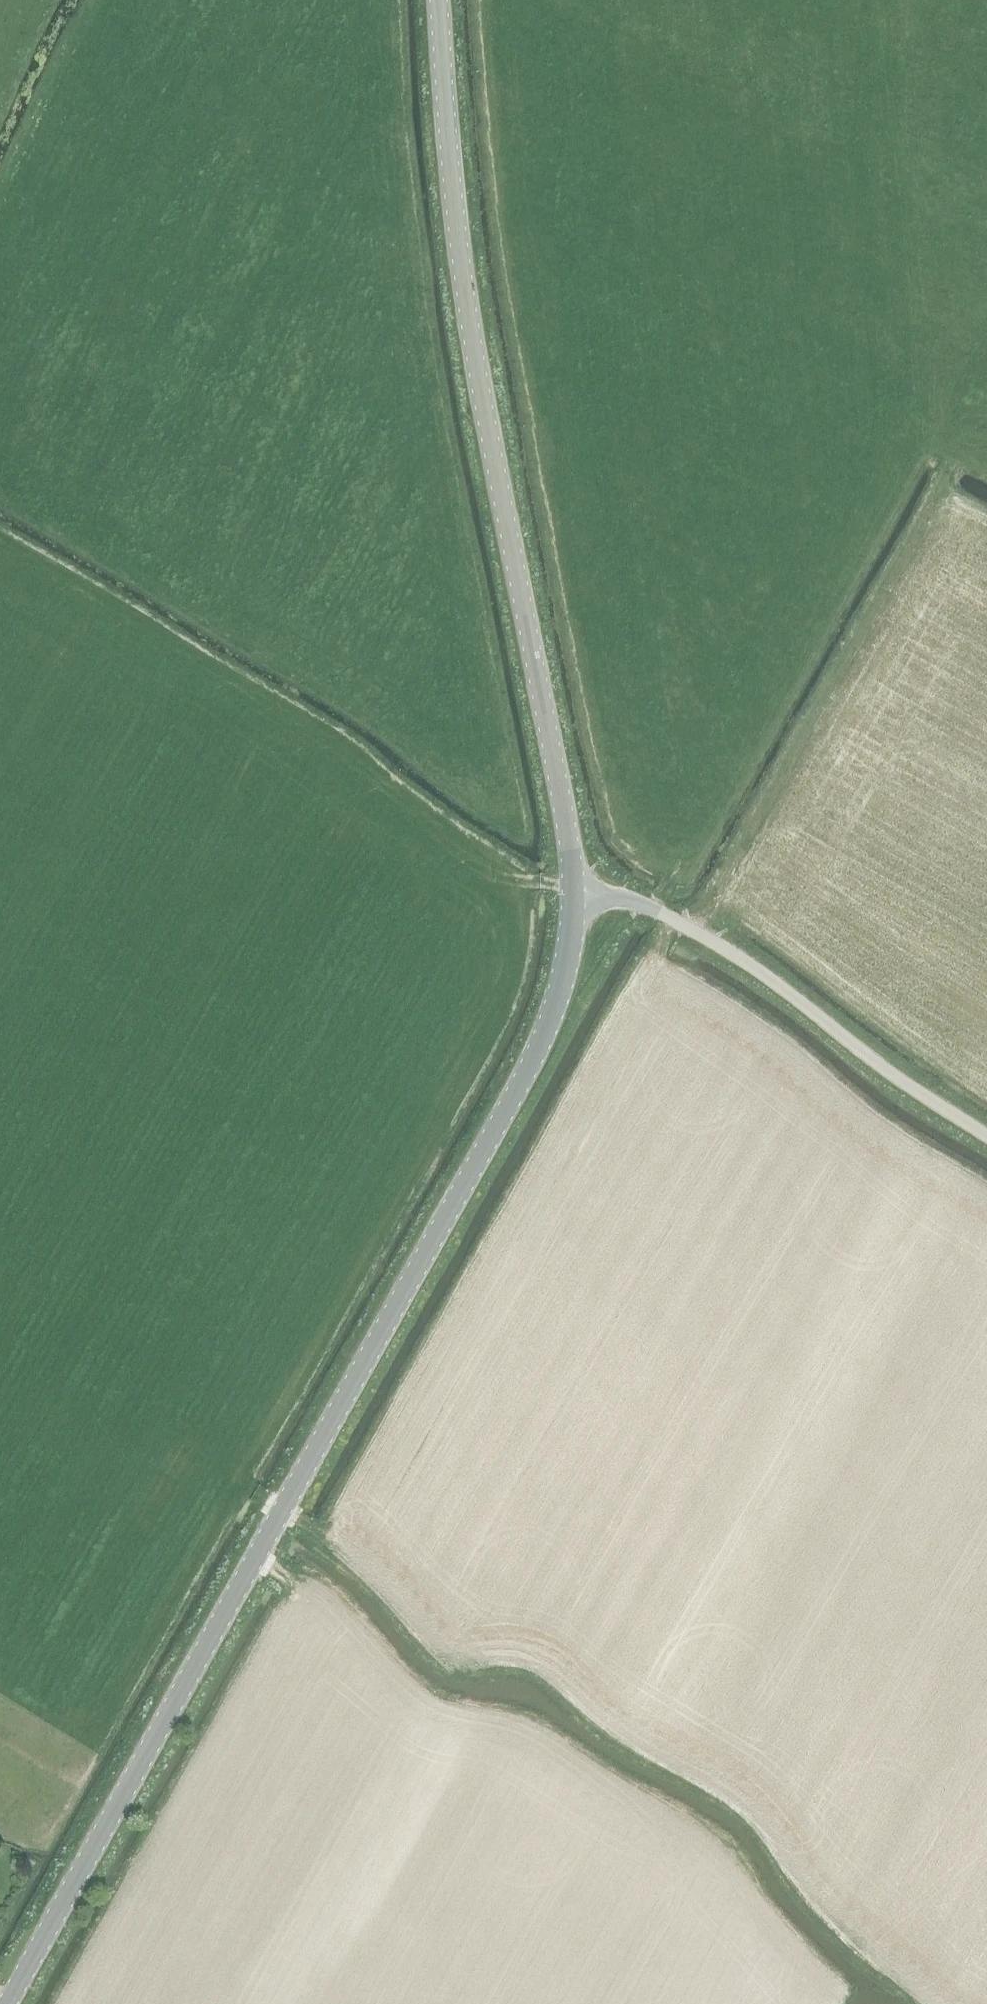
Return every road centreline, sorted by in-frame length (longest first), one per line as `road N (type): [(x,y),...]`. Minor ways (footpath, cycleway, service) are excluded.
road 1 (tertiary): [(8,2003),(530,1069),(569,959),(574,898)]
road 2 (tertiary): [(574,898),(481,394),(458,239),(439,0)]
road 3 (unclassified): [(986,1137),(745,961),(660,912),(619,896),(574,898)]

